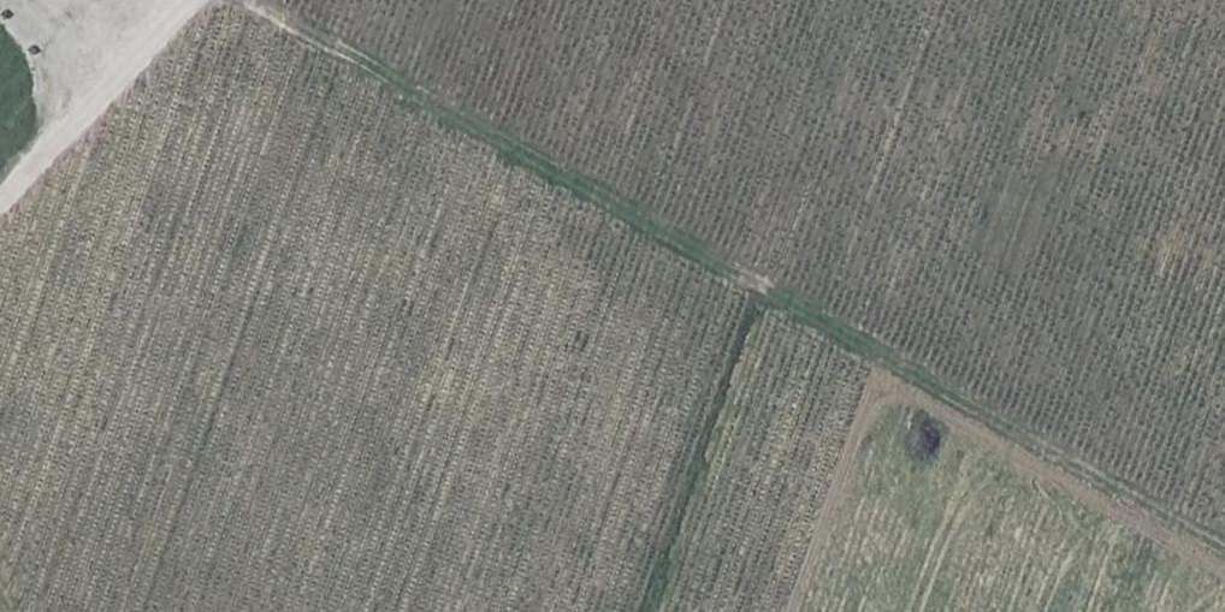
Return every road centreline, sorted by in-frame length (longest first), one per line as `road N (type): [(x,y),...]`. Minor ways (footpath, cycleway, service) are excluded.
road 1 (track): [(1224,559),(248,0)]
road 2 (track): [(189,0),(0,196)]

